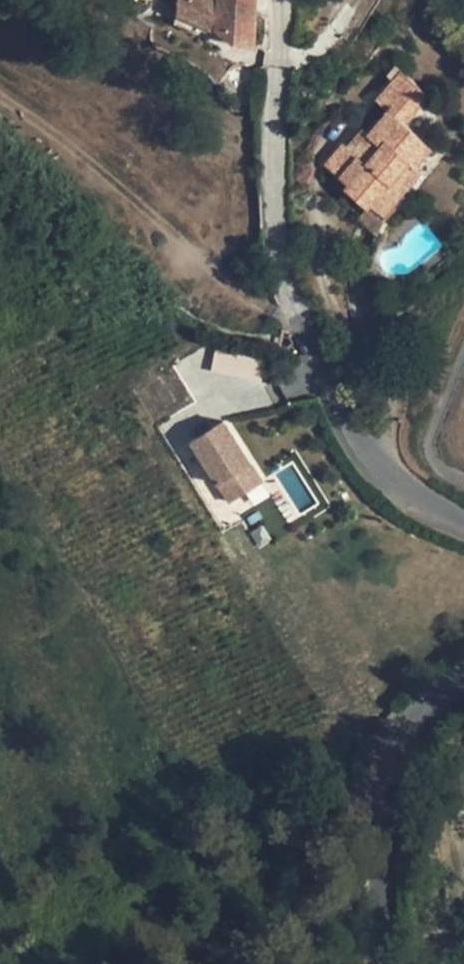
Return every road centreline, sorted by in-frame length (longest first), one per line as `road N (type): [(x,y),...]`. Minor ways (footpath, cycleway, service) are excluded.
road 1 (residential): [(389,963),(391,774),(437,700),(463,677)]

